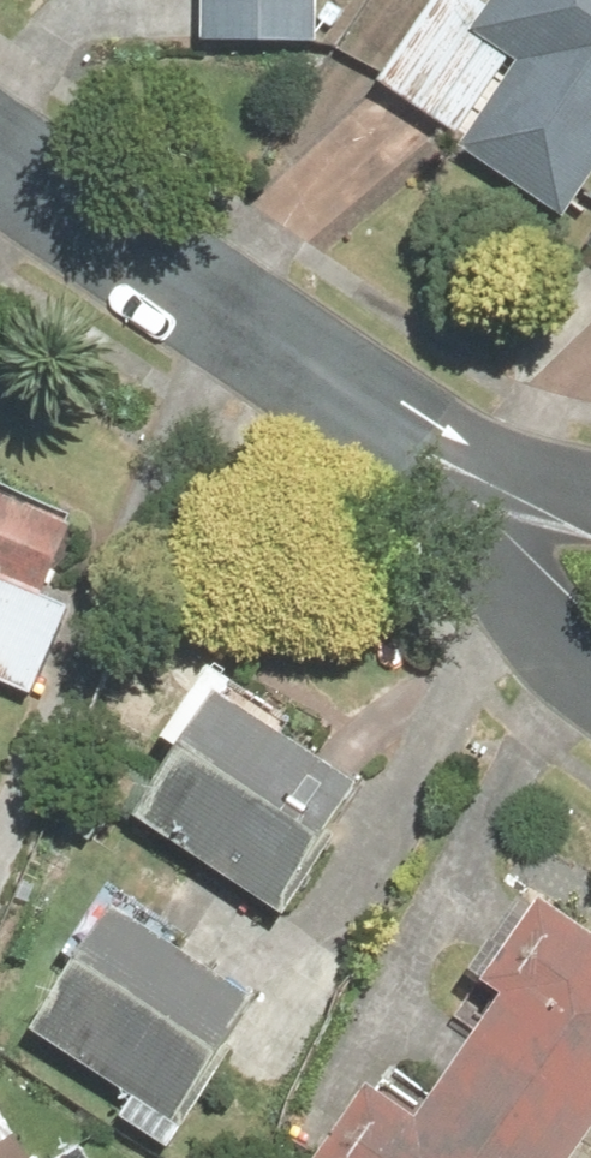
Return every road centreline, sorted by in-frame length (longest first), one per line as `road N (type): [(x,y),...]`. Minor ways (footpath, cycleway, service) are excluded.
road 1 (residential): [(410,446),(0,152)]
road 2 (residential): [(410,446),(511,603),(590,665)]
road 3 (residential): [(590,488),(410,446)]

